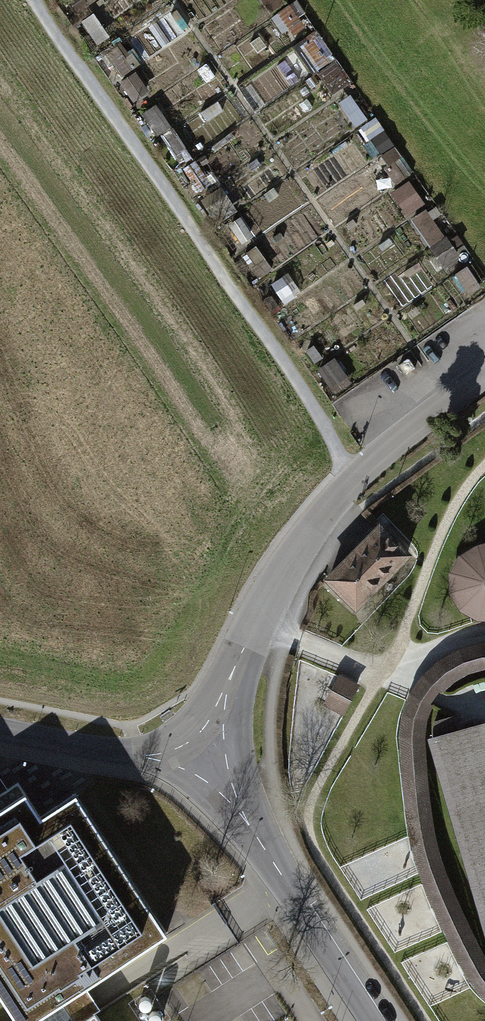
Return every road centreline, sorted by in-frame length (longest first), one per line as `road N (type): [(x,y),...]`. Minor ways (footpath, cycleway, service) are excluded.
road 1 (track): [(343,462),(312,400),(34,0)]
road 2 (residential): [(208,758),(231,676),(303,539),(357,475),(484,373)]
road 3 (residential): [(208,758),(373,1020)]
road 4 (residential): [(0,731),(135,754),(208,758)]

